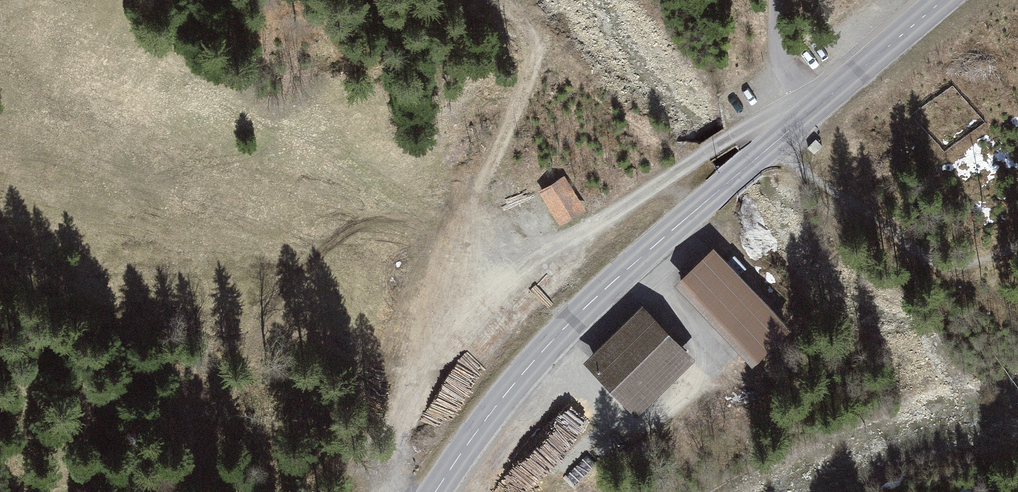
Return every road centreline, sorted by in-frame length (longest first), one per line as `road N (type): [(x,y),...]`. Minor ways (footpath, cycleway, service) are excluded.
road 1 (secondary): [(946,0),(573,315),(434,491)]
road 2 (track): [(165,491),(202,453),(252,338),(288,287),(362,220),(421,212),(452,220),(534,265)]
road 3 (track): [(499,0),(528,28),(534,54),(471,230)]
road 4 (track): [(815,108),(770,50),(773,0)]

